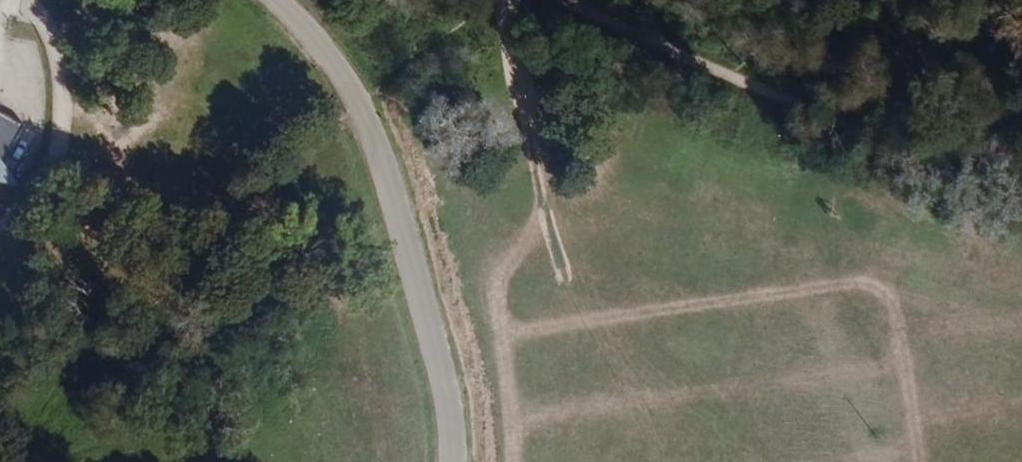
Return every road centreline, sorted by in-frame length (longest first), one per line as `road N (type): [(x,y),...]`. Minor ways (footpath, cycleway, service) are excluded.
road 1 (unclassified): [(454,461),(439,364),(358,99),(295,15),(274,0)]
road 2 (track): [(1021,166),(707,65),(564,0)]

